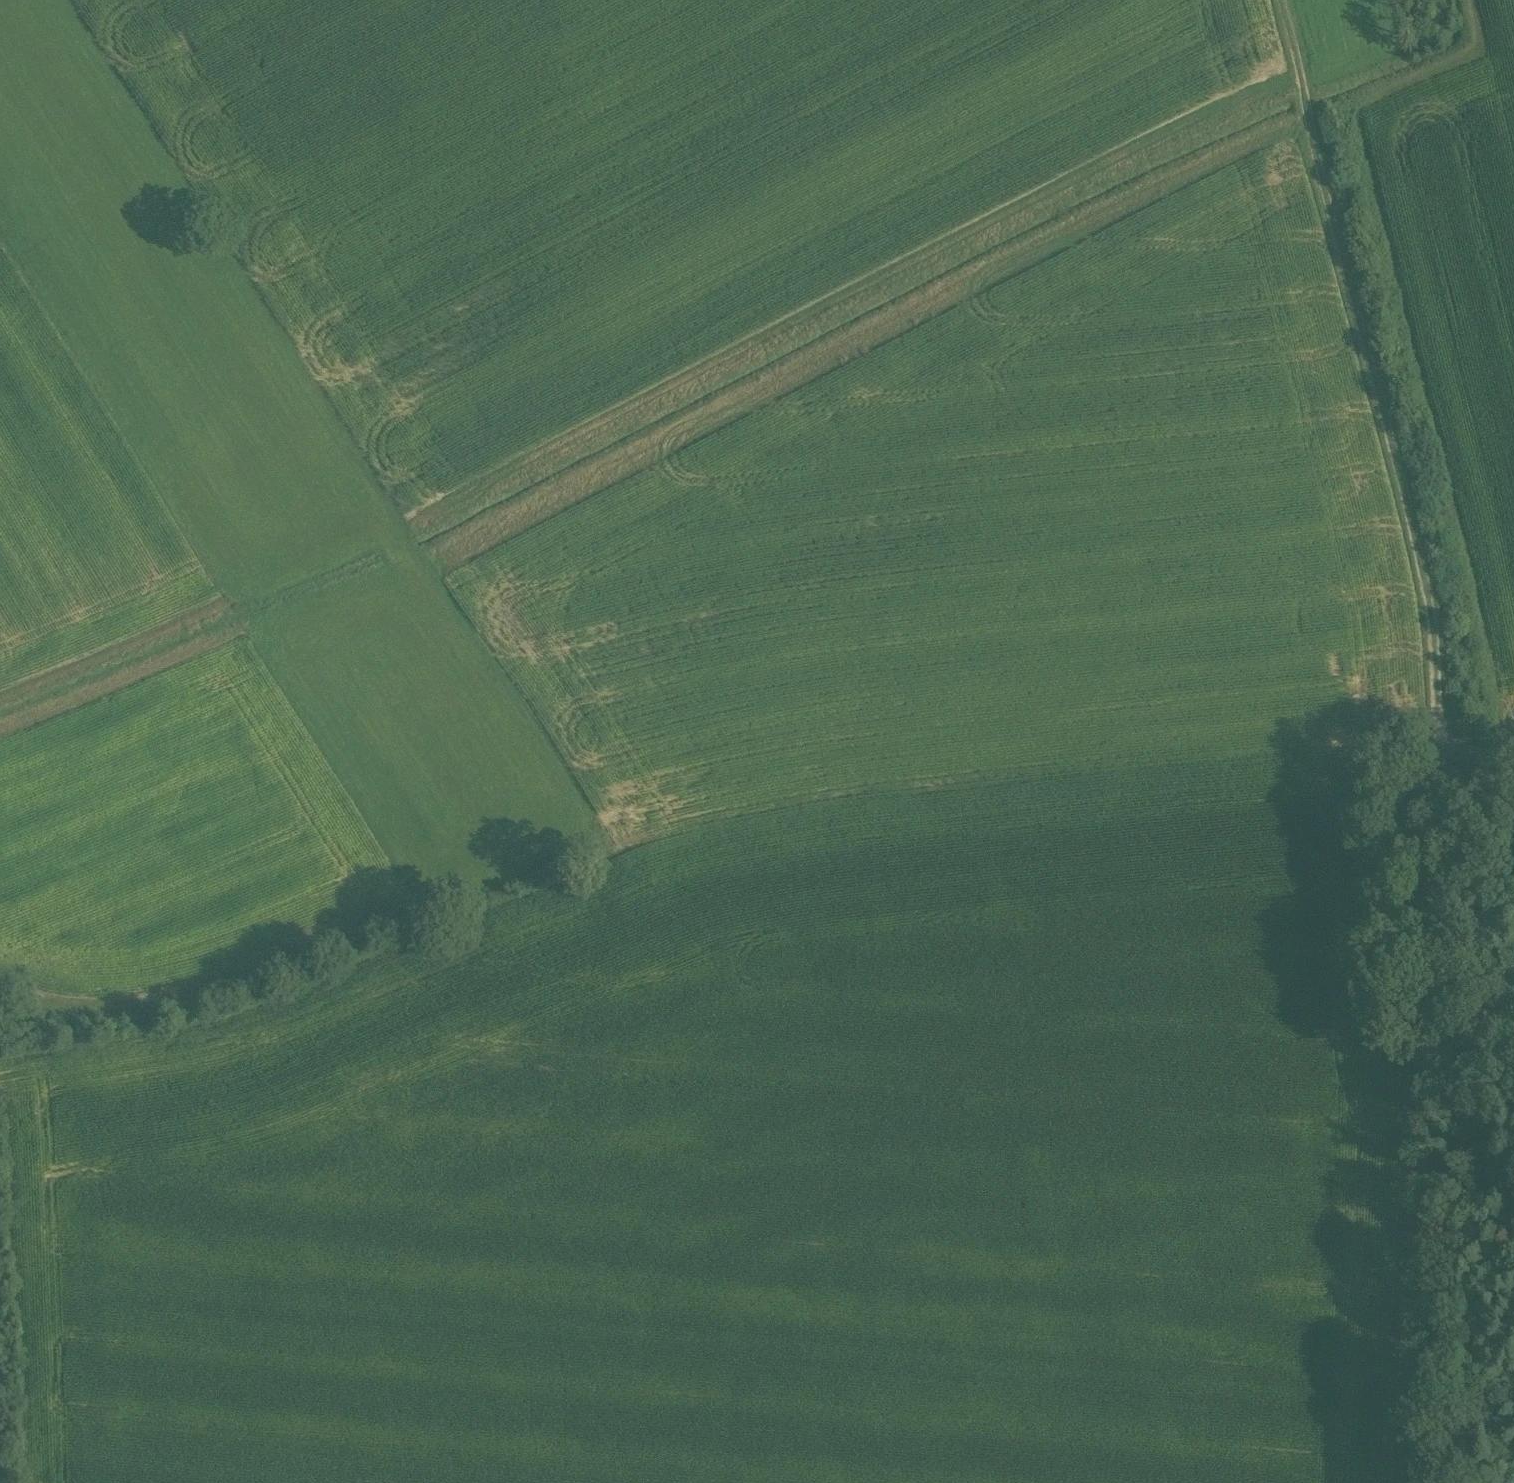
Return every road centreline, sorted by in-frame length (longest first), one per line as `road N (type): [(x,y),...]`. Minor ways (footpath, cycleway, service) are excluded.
road 1 (track): [(1280,0),(1437,636),(1448,760),(1513,752)]
road 2 (track): [(1395,1482),(1448,760)]
road 3 (track): [(0,1000),(39,1014),(108,1016),(218,997),(444,901)]

